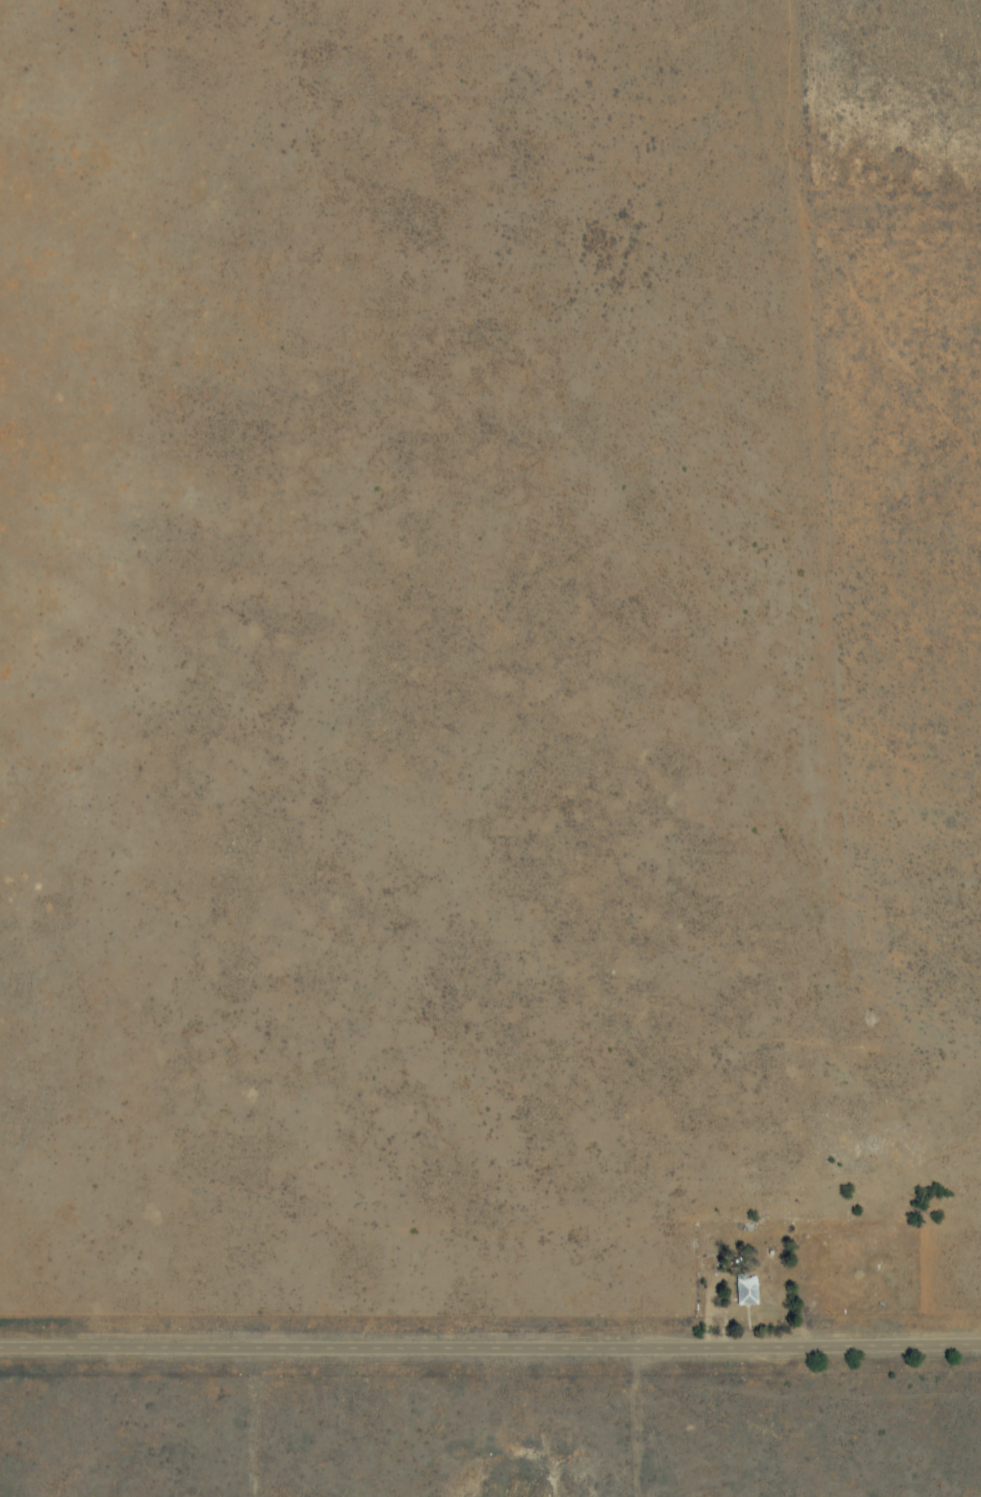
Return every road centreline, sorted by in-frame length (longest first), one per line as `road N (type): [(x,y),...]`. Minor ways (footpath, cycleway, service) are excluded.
road 1 (secondary): [(0,1350),(980,1348)]

